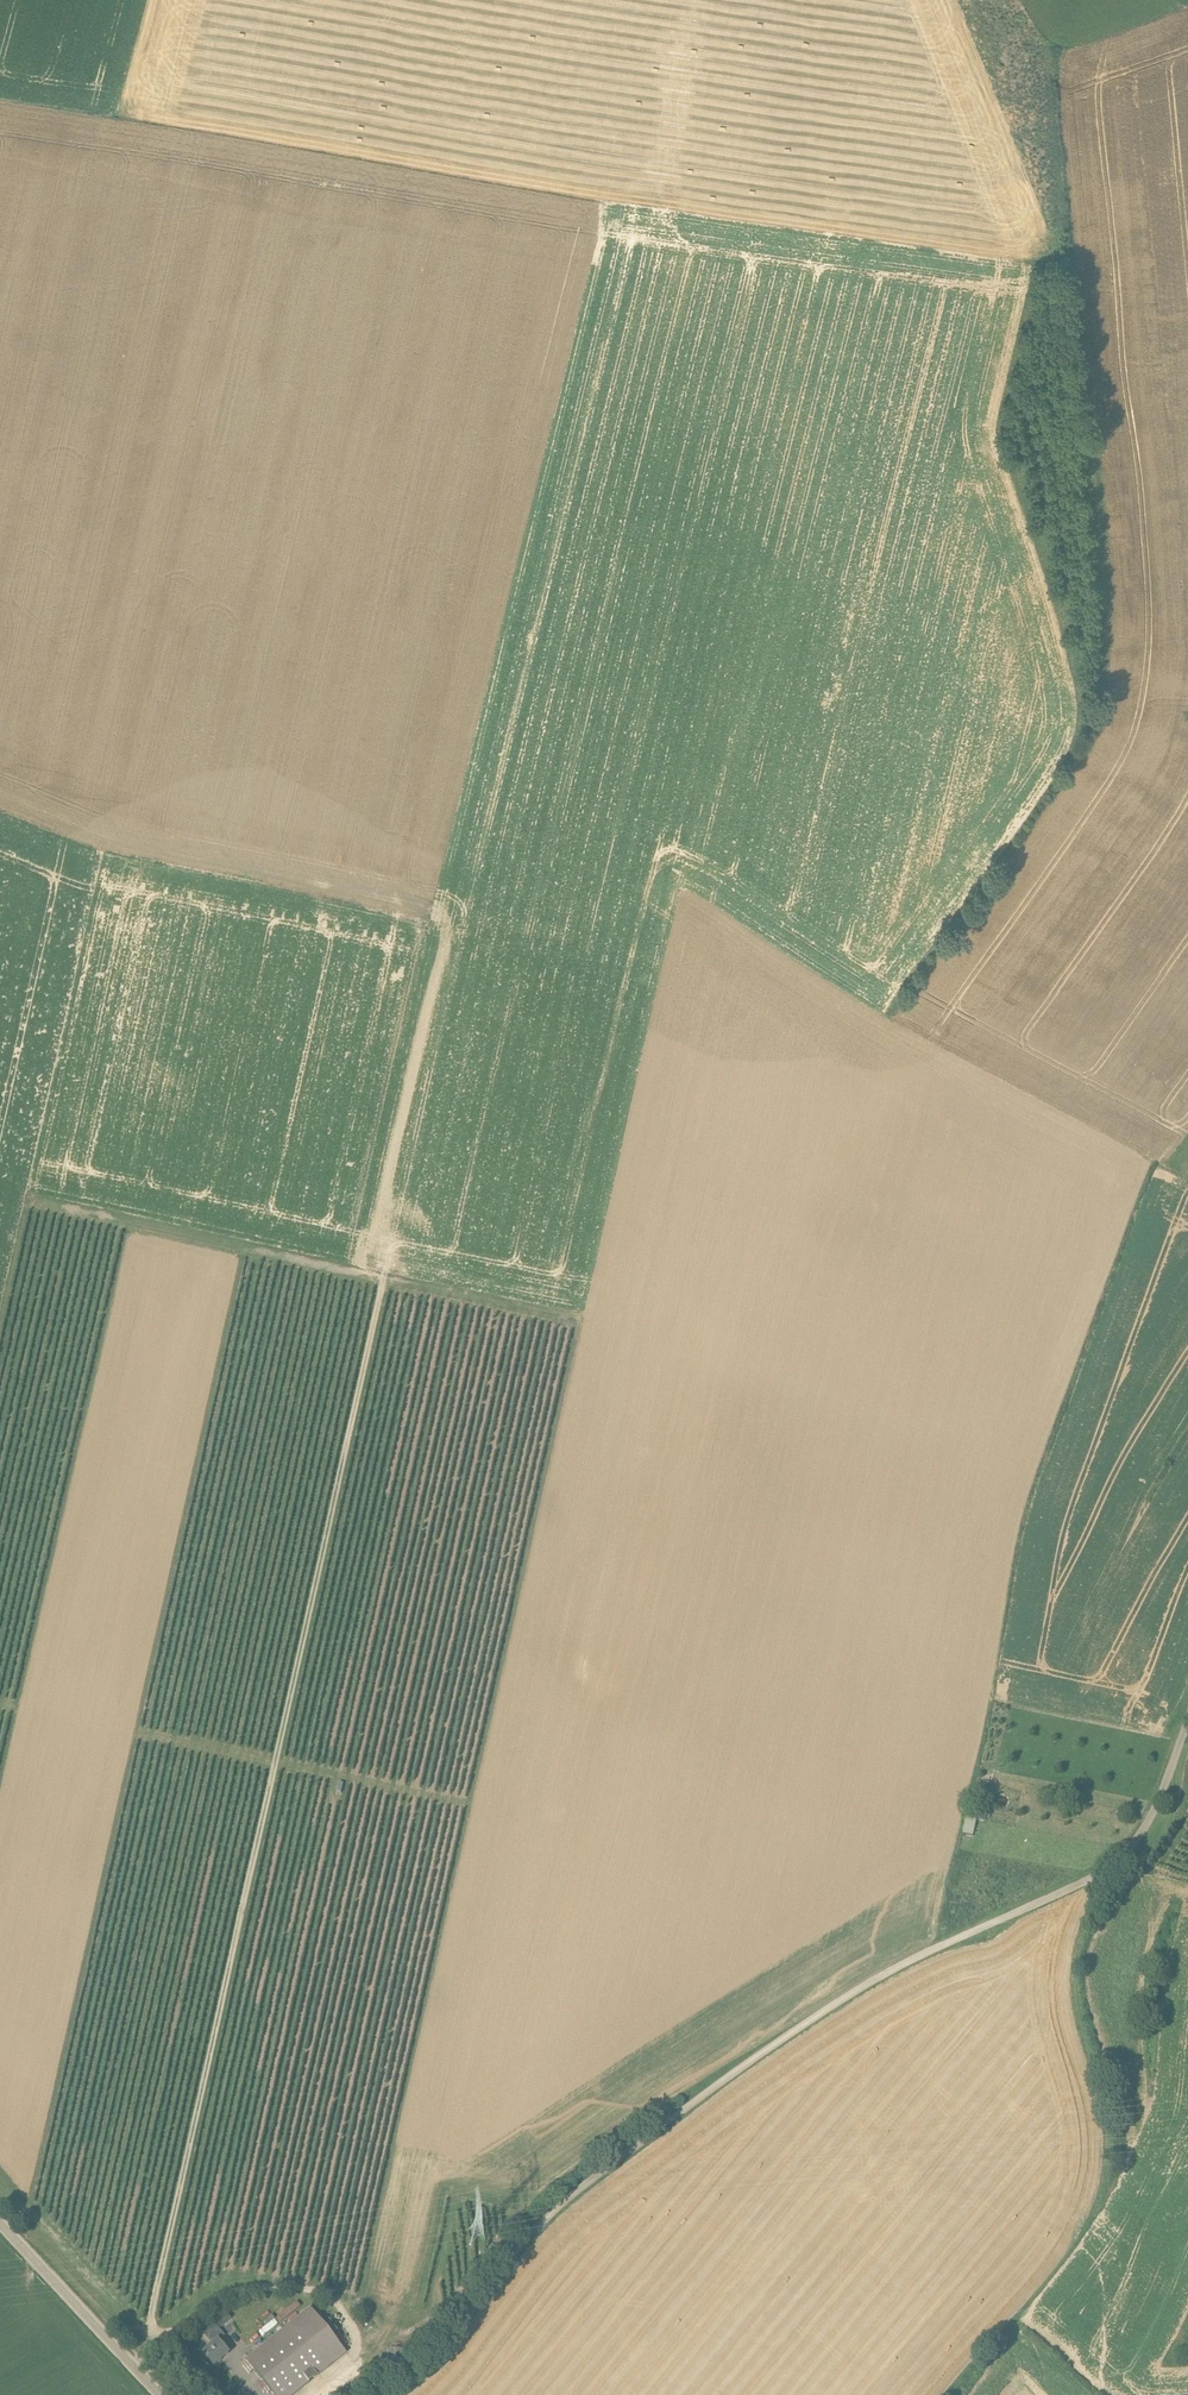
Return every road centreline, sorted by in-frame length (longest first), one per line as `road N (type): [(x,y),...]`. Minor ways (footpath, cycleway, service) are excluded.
road 1 (unclassified): [(395,2394),(435,2361),(557,2207),(628,2151),(875,1979),(1117,1860),(1157,1803),(1187,1722)]
road 2 (unclassified): [(159,2394),(0,2223)]

